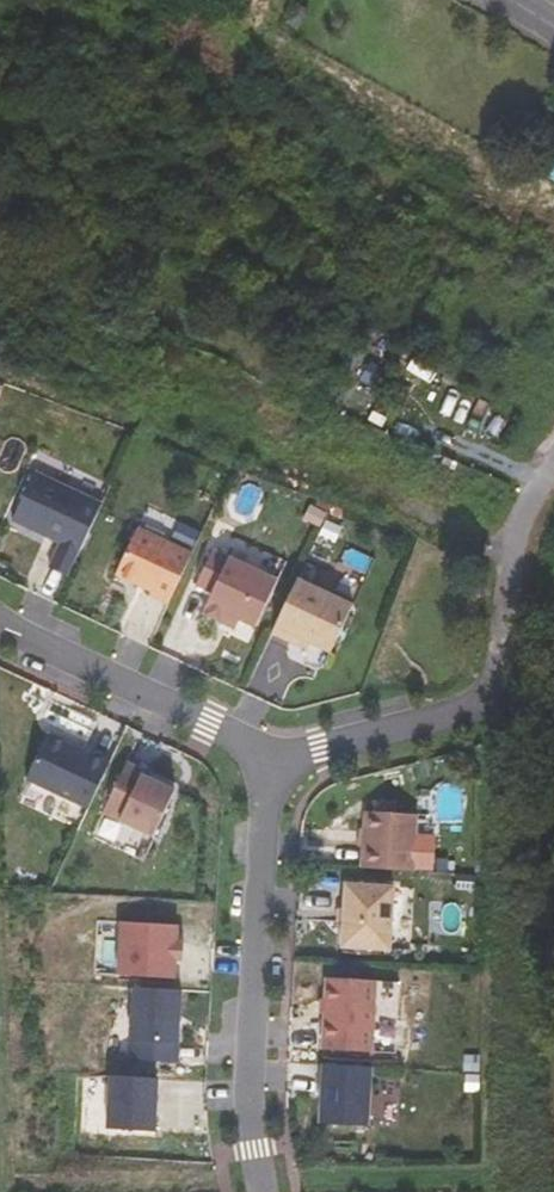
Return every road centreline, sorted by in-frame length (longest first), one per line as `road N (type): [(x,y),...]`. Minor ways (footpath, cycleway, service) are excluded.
road 1 (residential): [(272,747),(242,1131),(255,1191)]
road 2 (residential): [(272,747),(205,731),(0,630)]
road 3 (residential): [(415,721),(491,682),(515,580),(553,490)]
road 4 (residential): [(415,721),(348,740),(272,747)]

